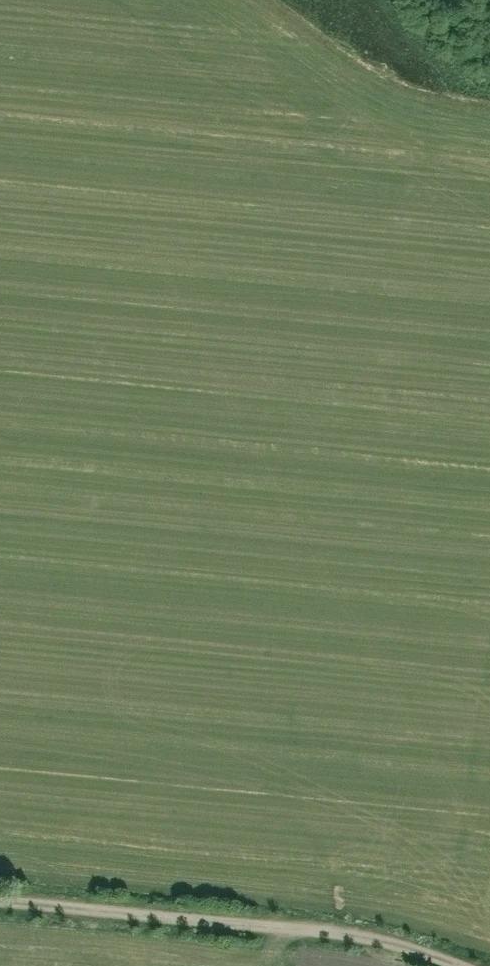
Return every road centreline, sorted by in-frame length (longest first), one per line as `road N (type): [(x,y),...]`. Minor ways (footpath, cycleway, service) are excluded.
road 1 (track): [(0,886),(411,934),(489,958)]

